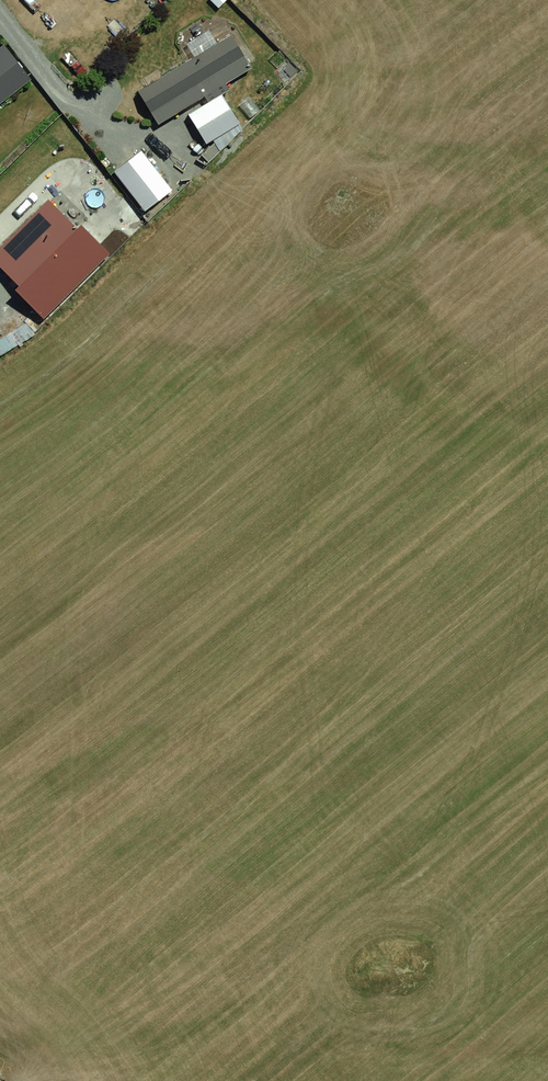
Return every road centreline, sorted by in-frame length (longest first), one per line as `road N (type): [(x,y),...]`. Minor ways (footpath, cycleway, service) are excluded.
road 1 (residential): [(44,1071),(396,779)]
road 2 (residential): [(396,779),(174,517)]
road 3 (residential): [(396,779),(547,652)]

